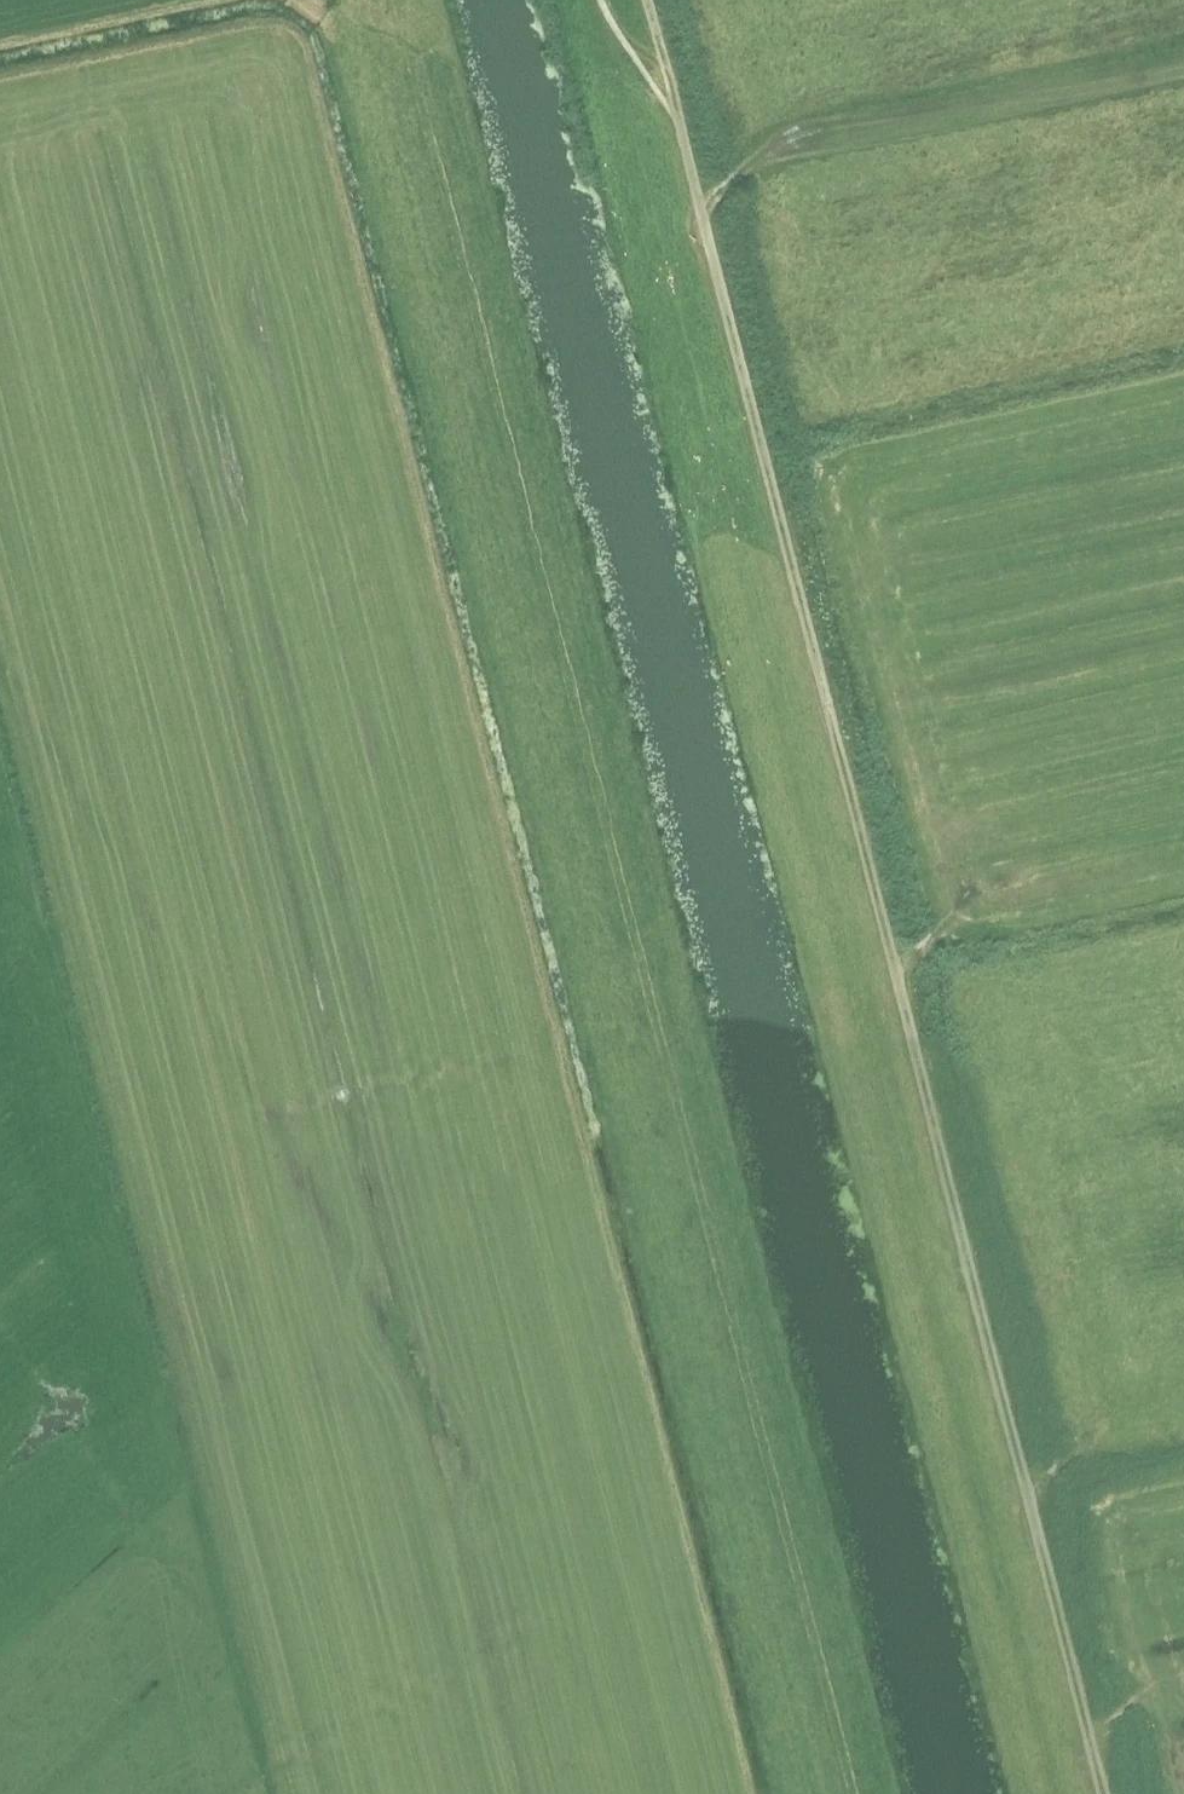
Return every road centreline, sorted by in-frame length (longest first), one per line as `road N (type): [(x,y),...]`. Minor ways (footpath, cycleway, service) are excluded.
road 1 (unclassified): [(1107,1793),(653,0)]

